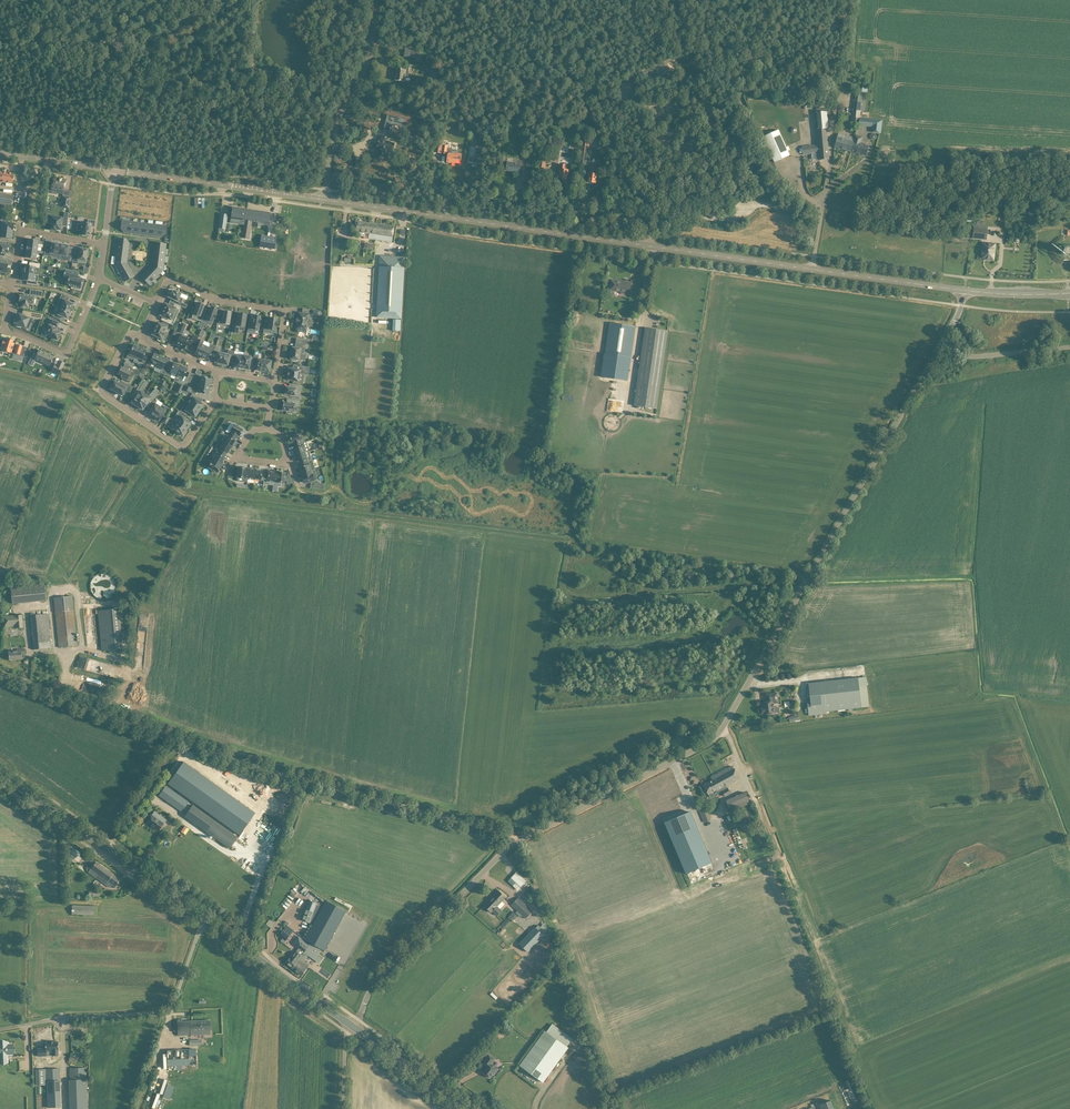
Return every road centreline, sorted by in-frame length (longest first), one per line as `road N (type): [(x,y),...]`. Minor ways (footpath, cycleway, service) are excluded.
road 1 (unclassified): [(353,1028),(387,972),(519,840),(720,737),(945,340)]
road 2 (track): [(519,840),(344,793),(39,688)]
road 3 (secondary): [(810,269),(324,200)]
road 4 (secondary): [(207,921),(0,774)]
road 5 (residential): [(217,401),(181,447),(104,397),(127,338),(140,338)]
road 6 (track): [(796,192),(767,168),(724,54),(715,0)]
road 7 (secondary): [(324,200),(114,171)]
road 8 (unclassified): [(324,200),(333,130),(365,74),(377,0)]
road 9 (residential): [(100,278),(67,356),(5,330),(13,284)]
road 10 (secondary): [(353,1028),(207,921)]
road 11 (unclassified): [(170,1016),(0,1029)]
road 12 (secondary): [(963,290),(810,269)]
road 13 (residential): [(13,284),(20,230),(104,244)]
road 14 (secondary): [(466,1108),(353,1028)]
road 15 (unclassified): [(1069,349),(977,359),(945,340)]

